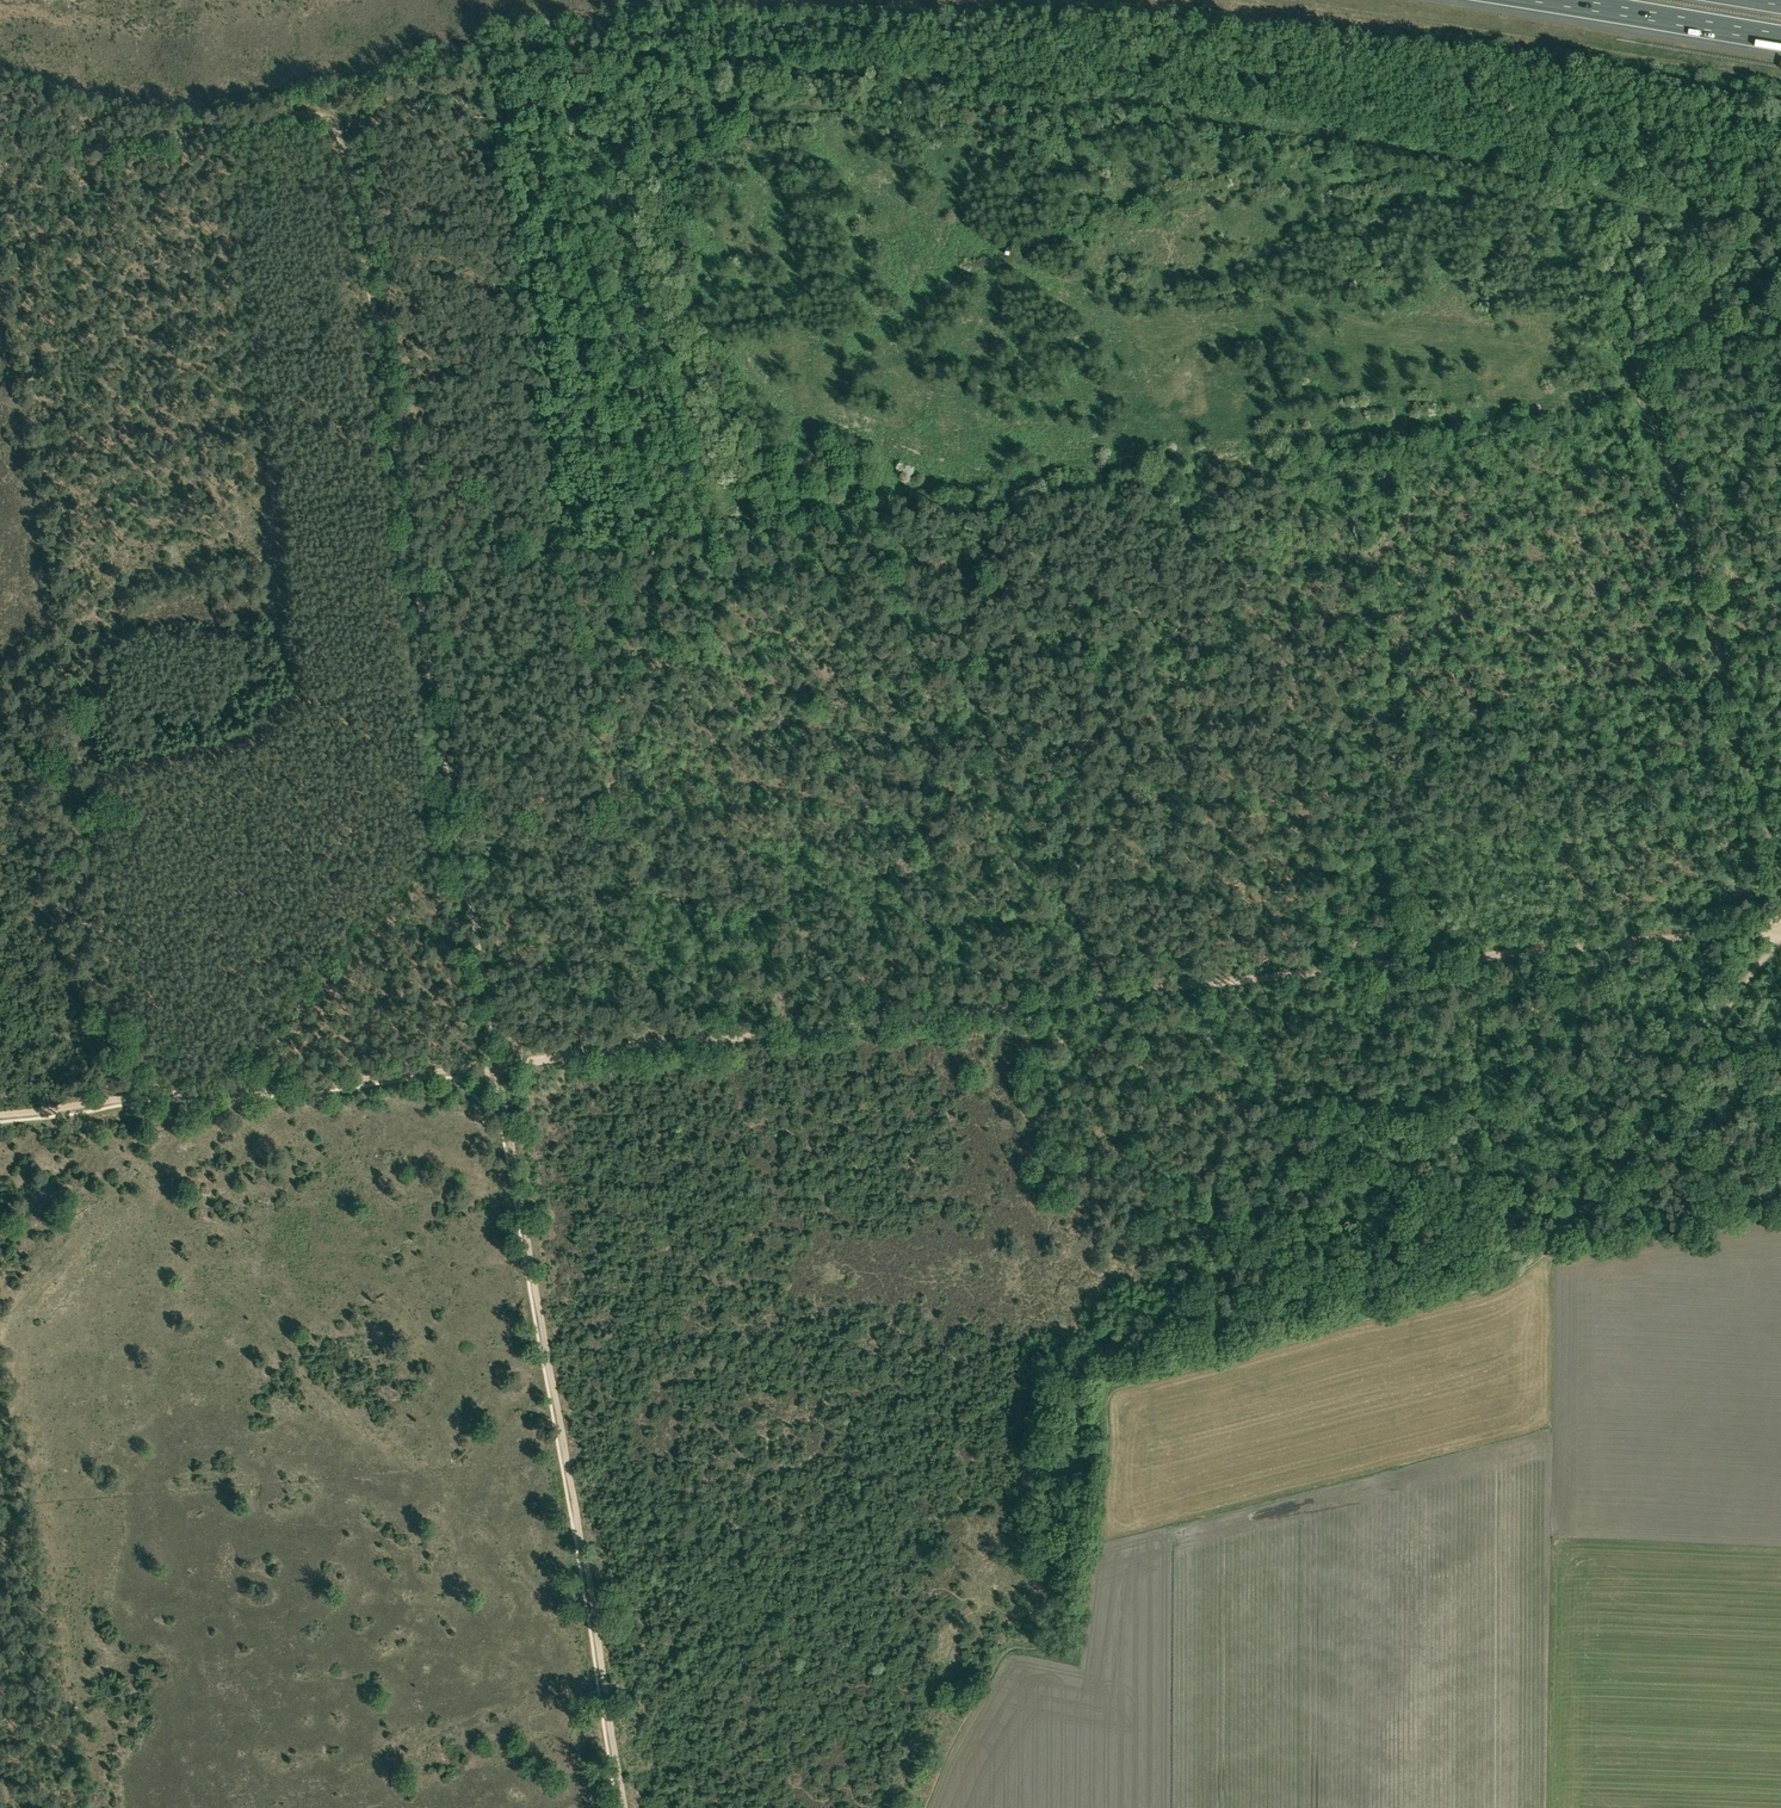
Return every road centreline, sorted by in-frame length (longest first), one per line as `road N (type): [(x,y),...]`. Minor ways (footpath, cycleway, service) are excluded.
road 1 (track): [(0,165),(336,104),(497,1064)]
road 2 (track): [(1472,957),(497,1064)]
road 3 (track): [(497,1064),(630,1807)]
road 4 (track): [(0,1116),(497,1064)]
road 5 (track): [(1780,928),(1472,957)]
road 6 (motorway): [(1549,0),(1780,38)]
road 7 (track): [(336,104),(473,93)]

